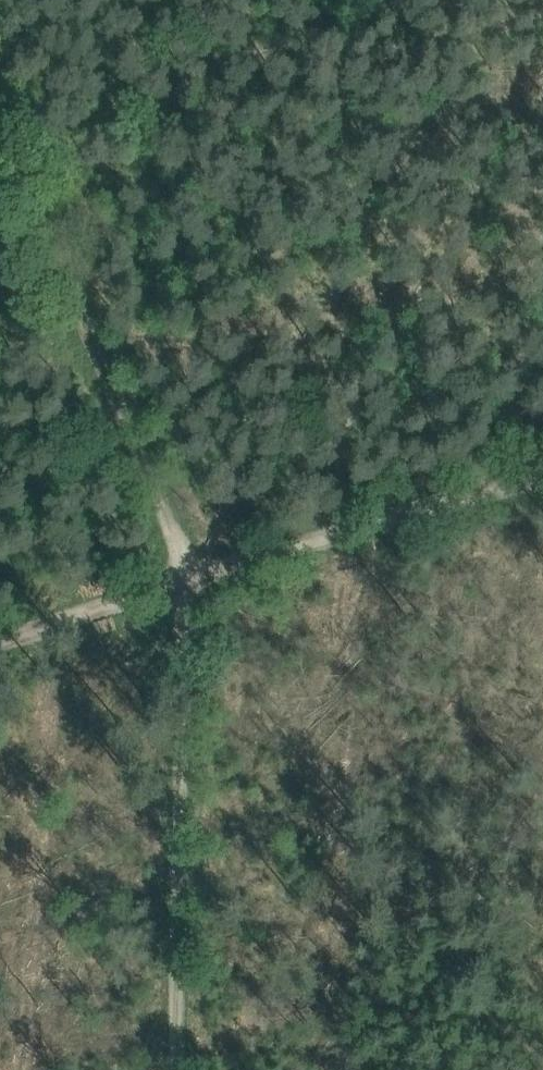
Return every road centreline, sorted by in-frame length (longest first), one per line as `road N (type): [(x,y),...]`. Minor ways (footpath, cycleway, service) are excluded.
road 1 (track): [(542,483),(0,643)]
road 2 (track): [(167,1069),(176,592)]
road 3 (track): [(161,595),(0,189)]

